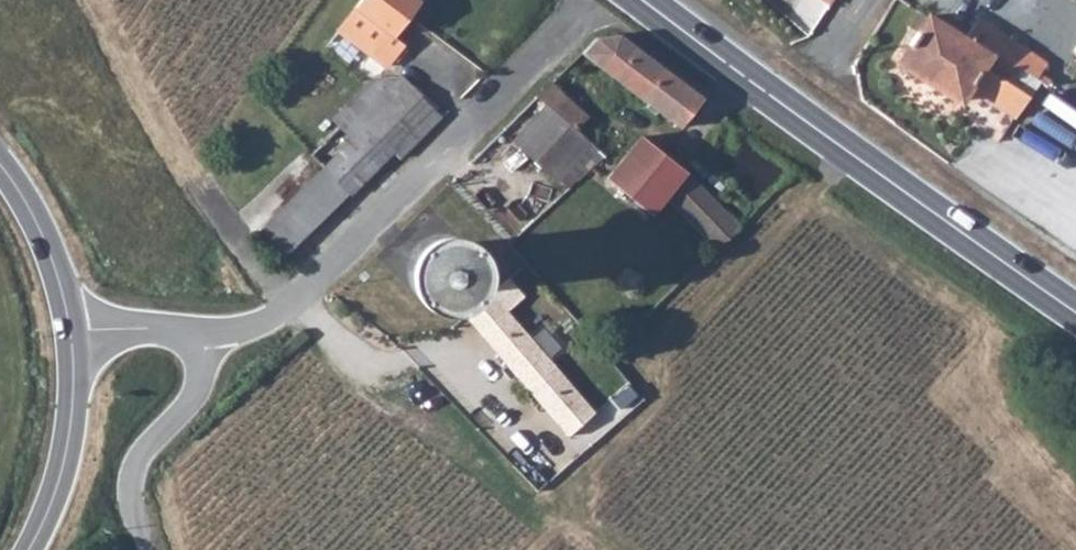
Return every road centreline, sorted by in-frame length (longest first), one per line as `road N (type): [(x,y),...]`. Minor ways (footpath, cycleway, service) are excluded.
road 1 (primary): [(1075,310),(788,112),(642,0)]
road 2 (residential): [(206,332),(277,316),(318,283),(579,18)]
road 3 (unclassified): [(147,549),(134,474),(145,450),(189,406),(206,332)]
road 4 (secondary): [(70,328),(66,461),(28,549)]
road 5 (secondary): [(0,171),(54,266),(70,328)]
road 6 (residential): [(70,328),(206,332)]

